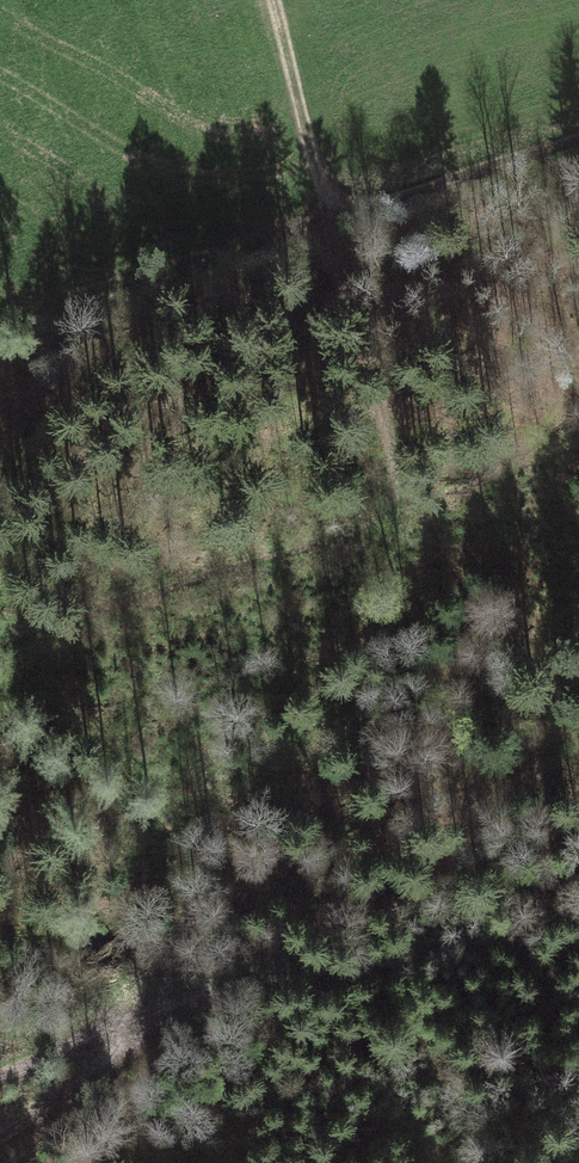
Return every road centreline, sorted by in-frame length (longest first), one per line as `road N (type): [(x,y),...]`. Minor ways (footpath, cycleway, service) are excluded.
road 1 (track): [(272,0),(395,488),(373,524),(0,640)]
road 2 (track): [(0,1133),(181,1009),(0,1074)]
road 3 (track): [(578,916),(181,1009)]
road 4 (track): [(329,215),(578,140)]

